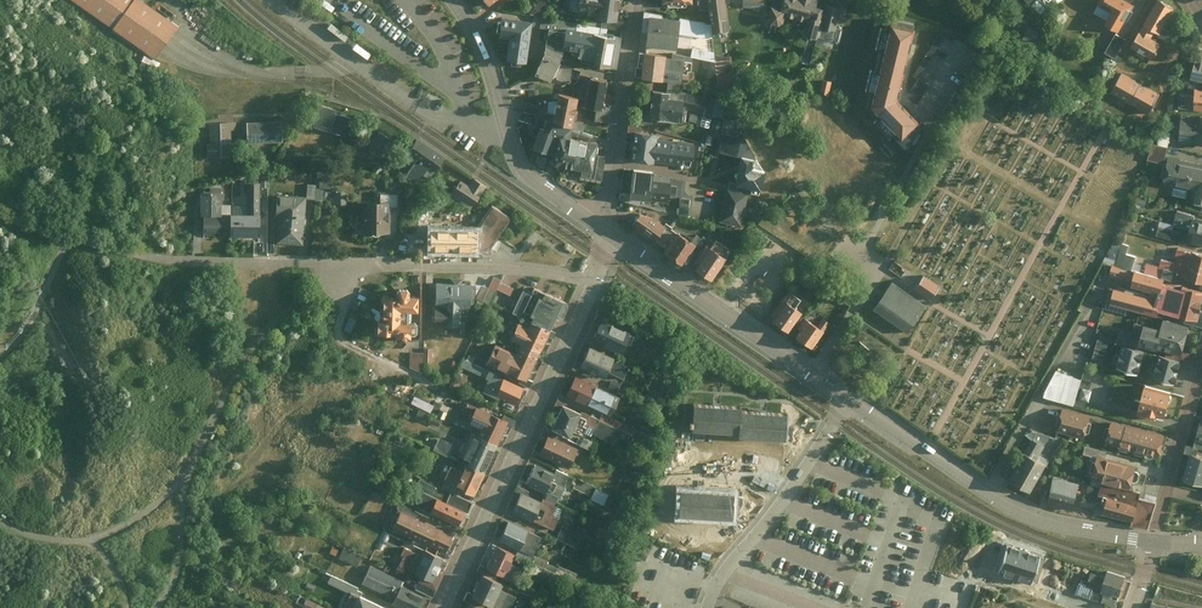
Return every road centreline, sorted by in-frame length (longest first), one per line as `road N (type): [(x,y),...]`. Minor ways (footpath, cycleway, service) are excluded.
road 1 (residential): [(443,607),(597,280)]
road 2 (residential): [(852,400),(1028,516),(1156,540)]
road 3 (residential): [(618,238),(852,400)]
road 4 (residential): [(455,0),(492,67),(518,160),(597,225)]
road 5 (residential): [(344,269),(499,268),(597,280)]
road 6 (residential): [(710,607),(852,400)]
road 7 (residential): [(597,225),(611,188),(636,0)]
road 8 (residential): [(191,262),(344,269)]
road 9 (residential): [(1201,367),(1169,487)]

